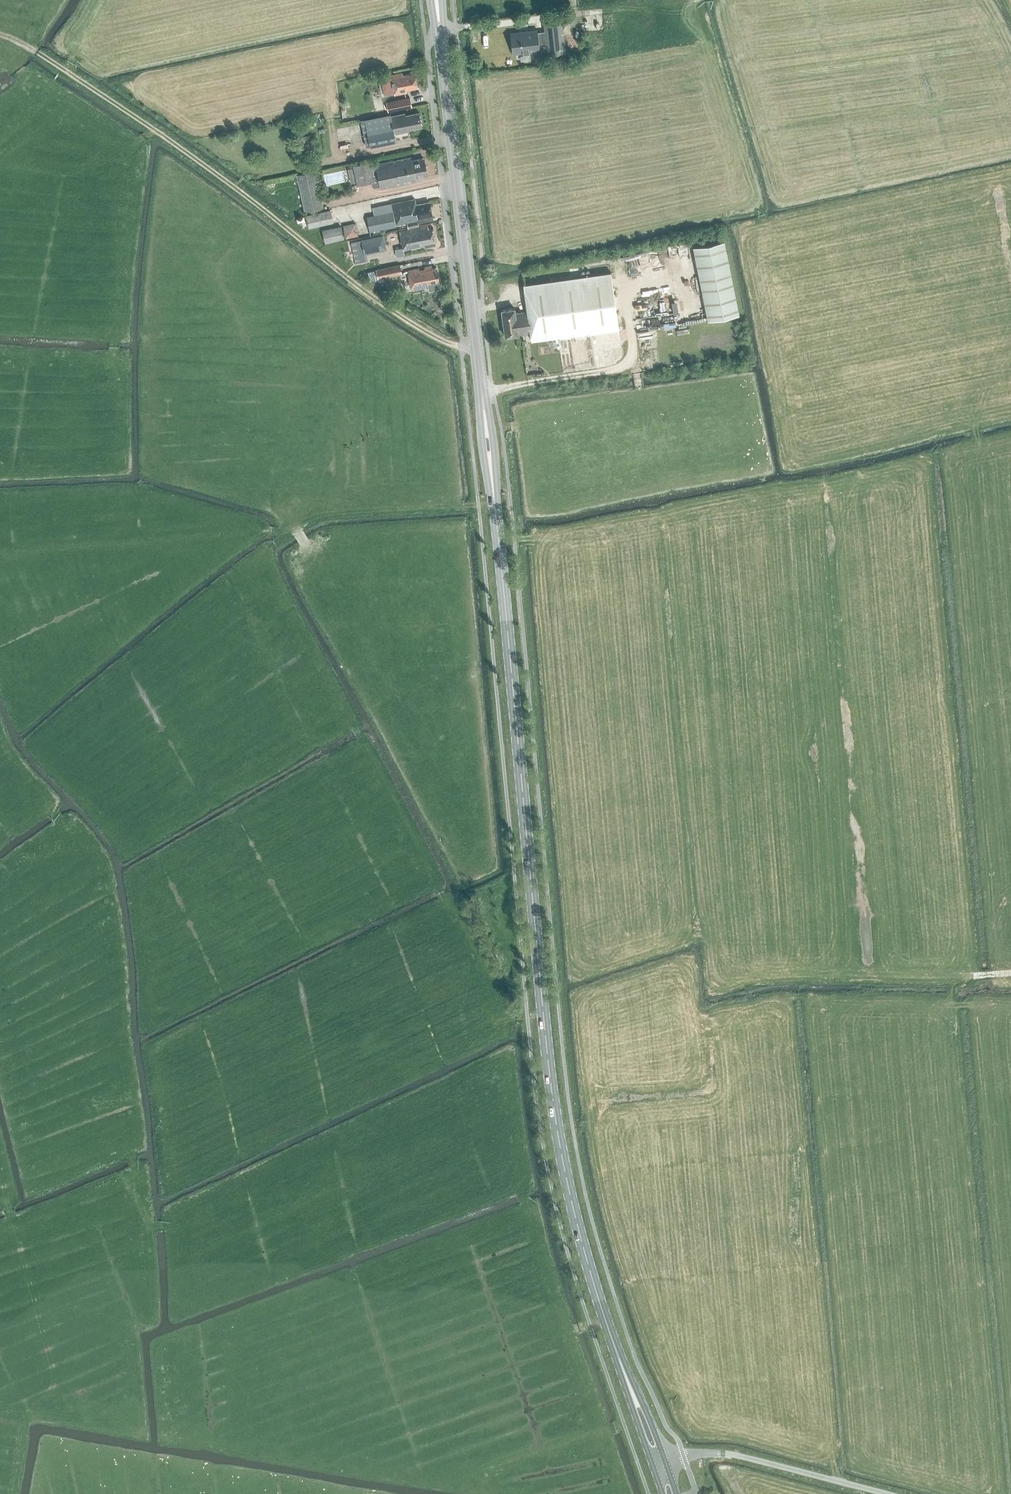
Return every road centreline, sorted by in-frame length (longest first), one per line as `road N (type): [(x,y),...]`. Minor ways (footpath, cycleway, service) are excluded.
road 1 (primary): [(658,1460),(592,1286),(558,1141),(435,0)]
road 2 (track): [(38,54),(230,186),(376,302),(461,348)]
road 3 (unclassified): [(658,1460),(722,1453),(887,1493)]
road 4 (track): [(494,506),(339,518),(284,533)]
road 5 (track): [(493,391),(617,371),(632,351),(625,307)]

